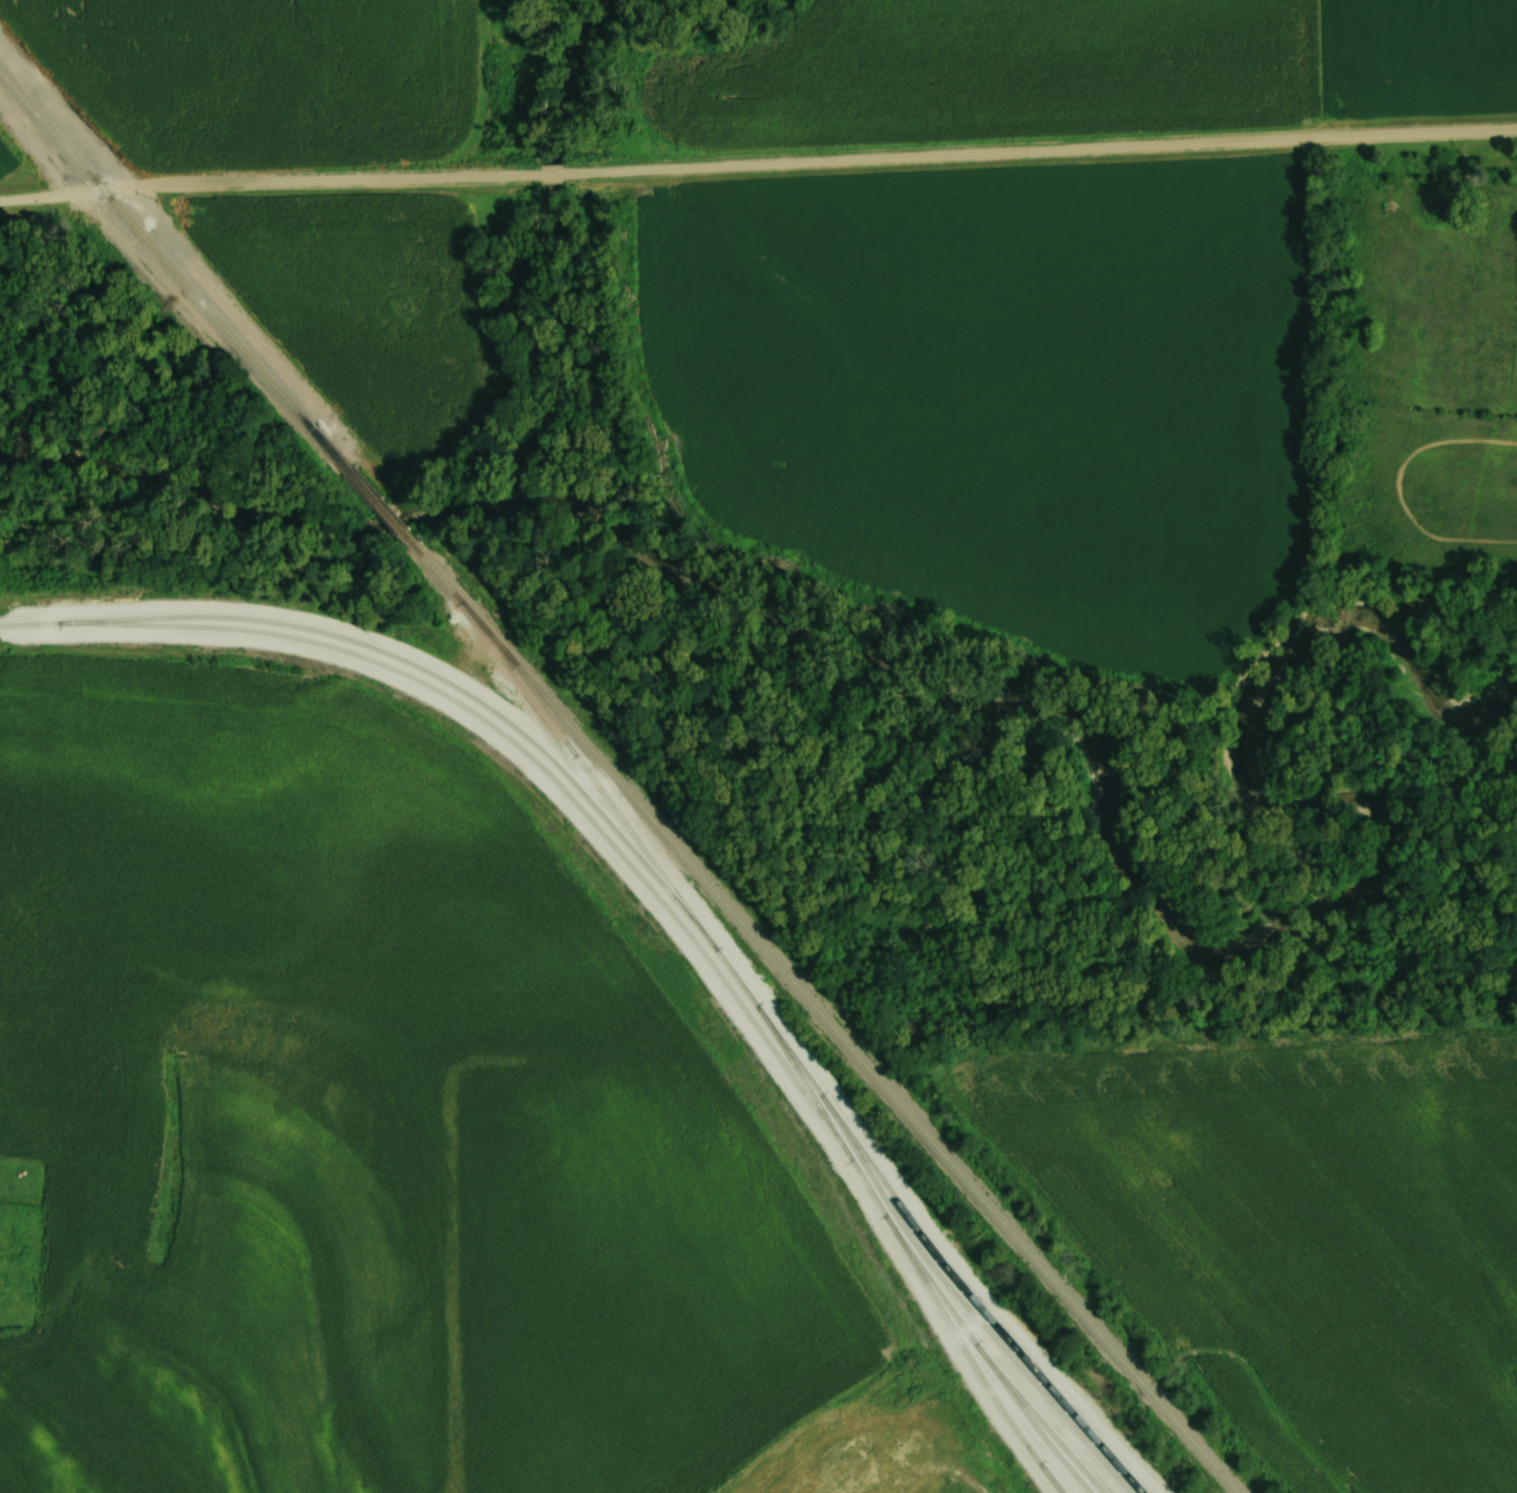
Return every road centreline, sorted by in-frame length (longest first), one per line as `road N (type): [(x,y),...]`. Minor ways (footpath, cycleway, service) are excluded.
road 1 (residential): [(1516,132),(697,173),(102,188),(0,201)]

